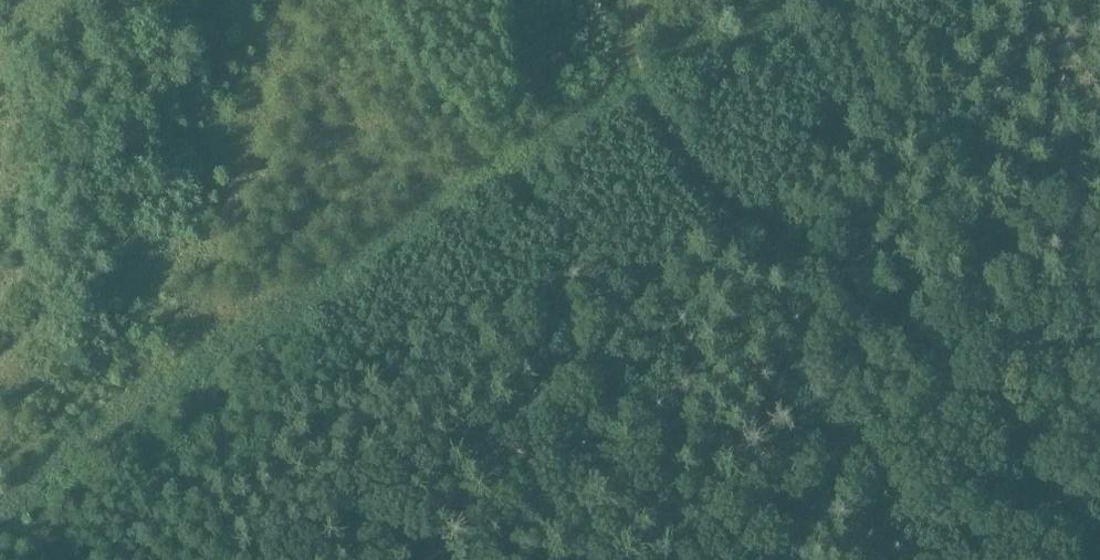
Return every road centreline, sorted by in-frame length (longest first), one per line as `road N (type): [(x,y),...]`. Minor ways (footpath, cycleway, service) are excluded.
road 1 (track): [(1082,559),(1035,481),(978,409),(847,299),(723,210),(675,163),(635,89),(632,0)]

